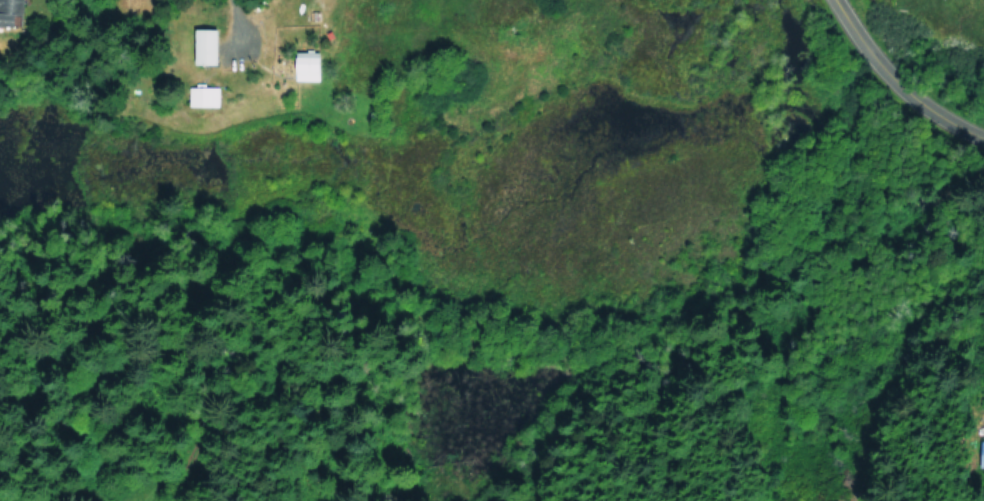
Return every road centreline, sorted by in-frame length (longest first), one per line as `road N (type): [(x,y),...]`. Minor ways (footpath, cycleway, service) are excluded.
road 1 (tertiary): [(983,133),(932,104),(892,68),(840,0)]

